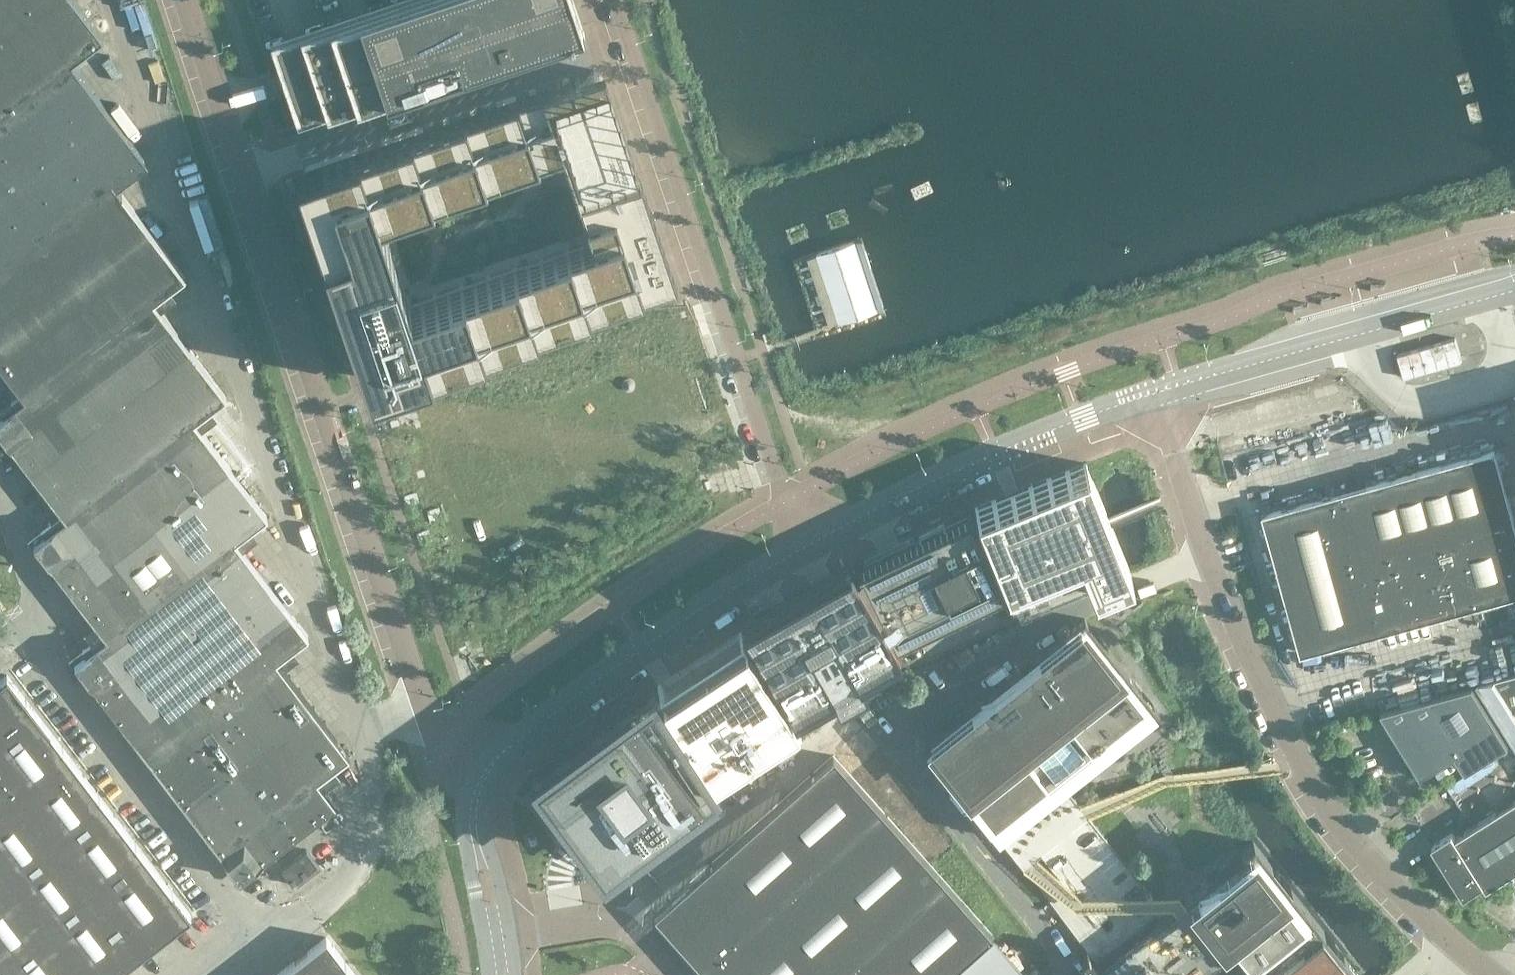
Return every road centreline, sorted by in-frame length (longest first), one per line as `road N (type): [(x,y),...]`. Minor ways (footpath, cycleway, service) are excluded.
road 1 (unclassified): [(109,0),(326,661),(360,727)]
road 2 (unclassified): [(425,706),(186,0)]
road 3 (unclassified): [(1492,974),(1379,870),(1307,774),(1212,567),(1155,392)]
road 4 (unclassified): [(805,547),(616,0)]
road 5 (unclassified): [(35,620),(39,654),(262,945)]
road 6 (unclassified): [(805,547),(643,647),(485,772)]
road 7 (unclassified): [(1155,392),(995,454),(805,547)]
road 8 (unclassified): [(360,727),(373,755),(364,853),(356,869),(262,945)]
road 9 (unclassified): [(1356,335),(1155,392)]
road 10 (unclassified): [(485,772),(470,781),(462,826),(484,940)]
road 11 (unclassified): [(669,974),(618,926),(510,937)]
road 12 (unclassified): [(510,937),(483,825),(485,772)]
road 13 (residential): [(1514,289),(1356,335)]
road 14 (unclassified): [(35,620),(34,590),(0,494)]

